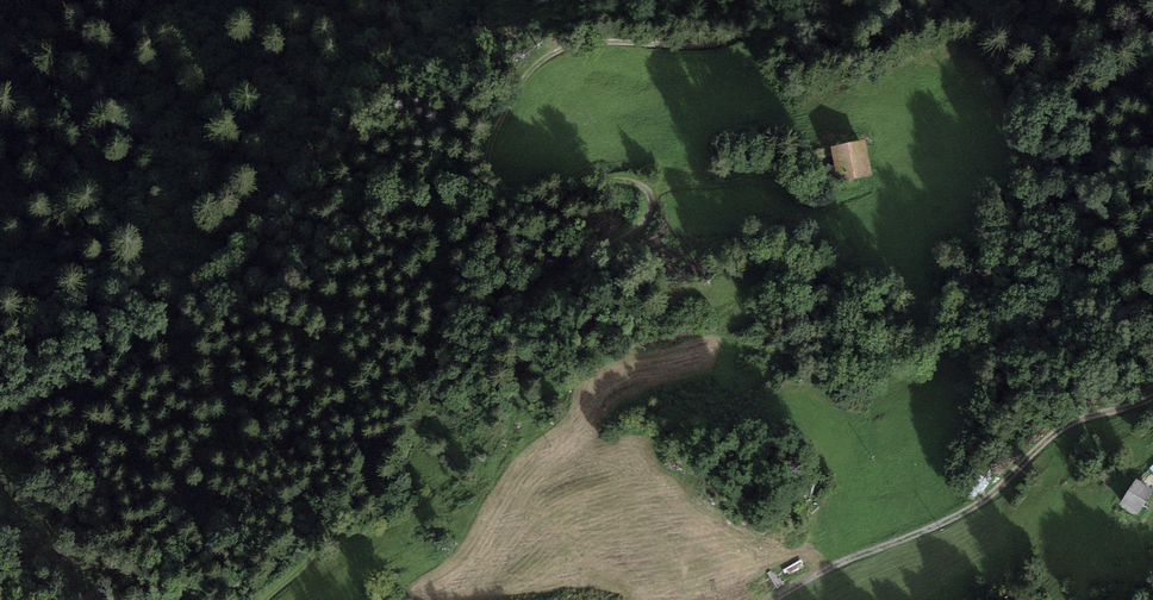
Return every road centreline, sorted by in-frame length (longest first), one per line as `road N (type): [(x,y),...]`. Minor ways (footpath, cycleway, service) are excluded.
road 1 (track): [(267,599),(390,467),(470,333),(651,212),(651,196),(620,181),(492,177),(494,136),(533,68),(576,45),(704,44),(844,0)]
road 2 (track): [(774,599),(971,509),(1072,422),(1152,395)]

